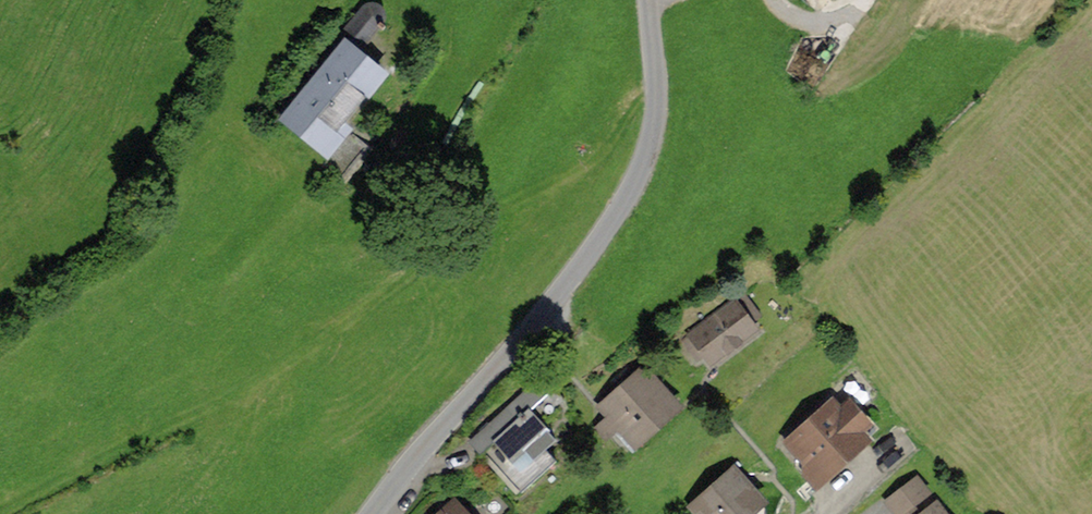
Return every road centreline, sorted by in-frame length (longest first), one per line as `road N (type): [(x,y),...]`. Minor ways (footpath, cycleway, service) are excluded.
road 1 (residential): [(377,513),(627,201),(656,117),(650,0)]

